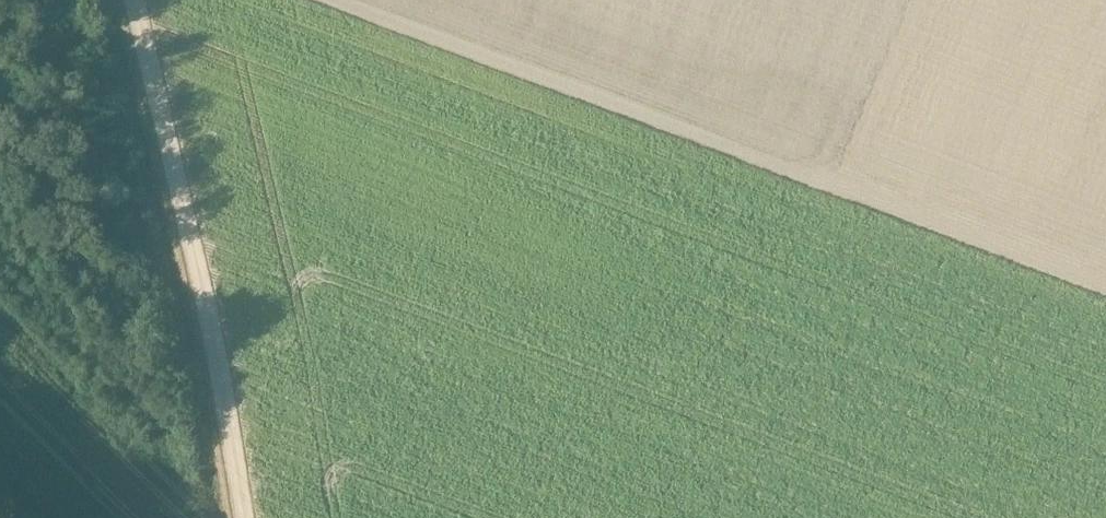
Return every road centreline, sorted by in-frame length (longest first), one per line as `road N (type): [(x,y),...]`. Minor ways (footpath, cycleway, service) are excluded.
road 1 (track): [(137,0),(246,517)]

